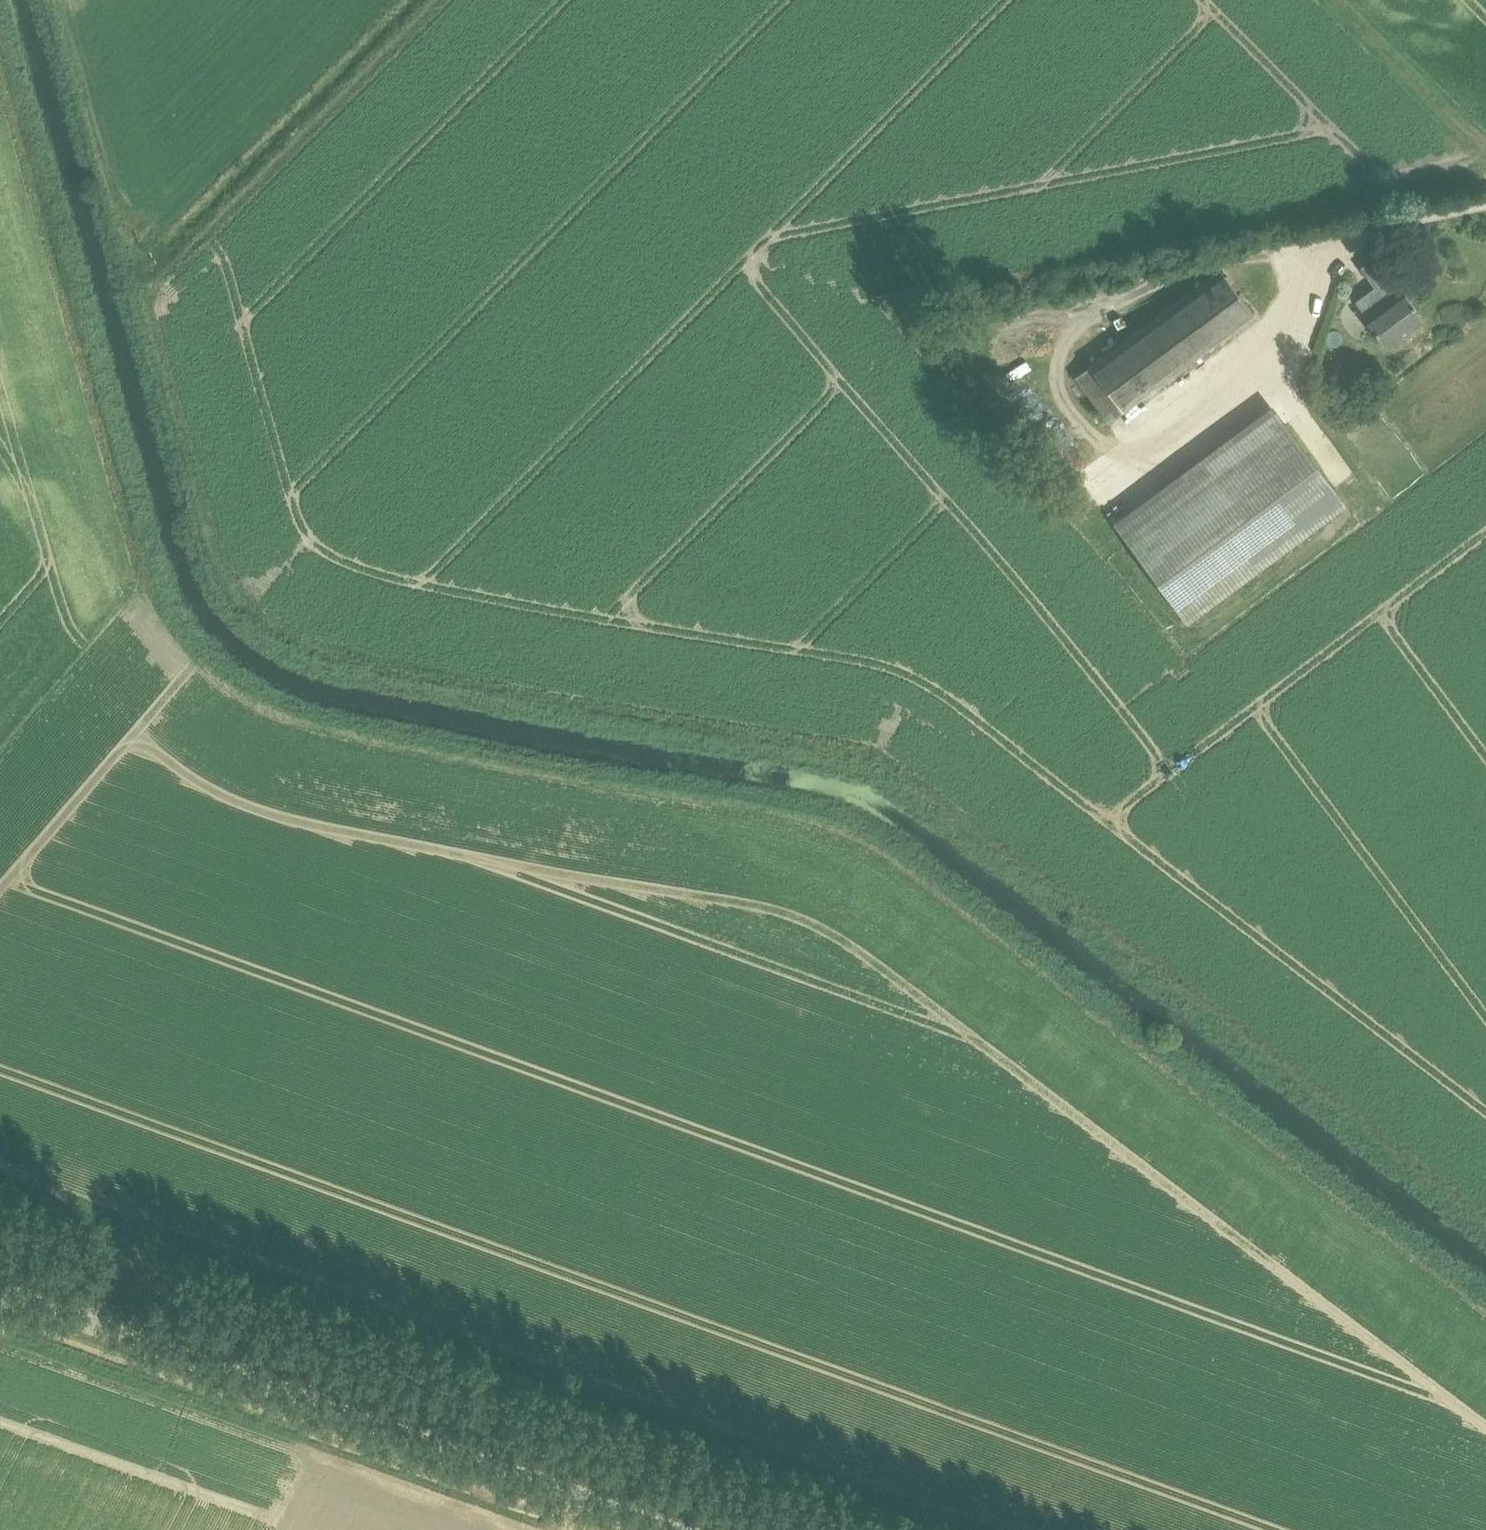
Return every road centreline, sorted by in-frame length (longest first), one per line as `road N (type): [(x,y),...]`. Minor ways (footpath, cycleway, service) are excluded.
road 1 (tertiary): [(678,1529),(0,1285)]

